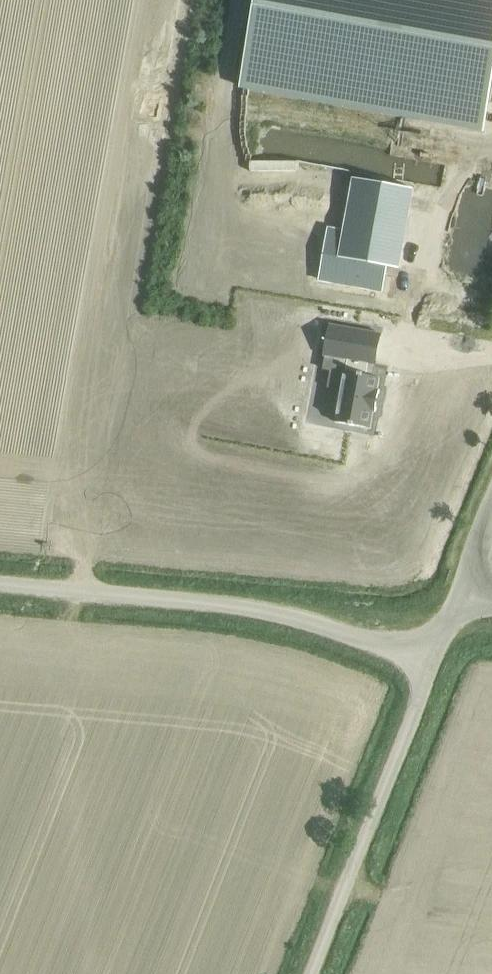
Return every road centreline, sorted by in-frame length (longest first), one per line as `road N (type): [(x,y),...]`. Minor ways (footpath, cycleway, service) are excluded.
road 1 (unclassified): [(429,668),(320,624),(256,610),(0,586)]
road 2 (unclassified): [(310,973),(429,668)]

